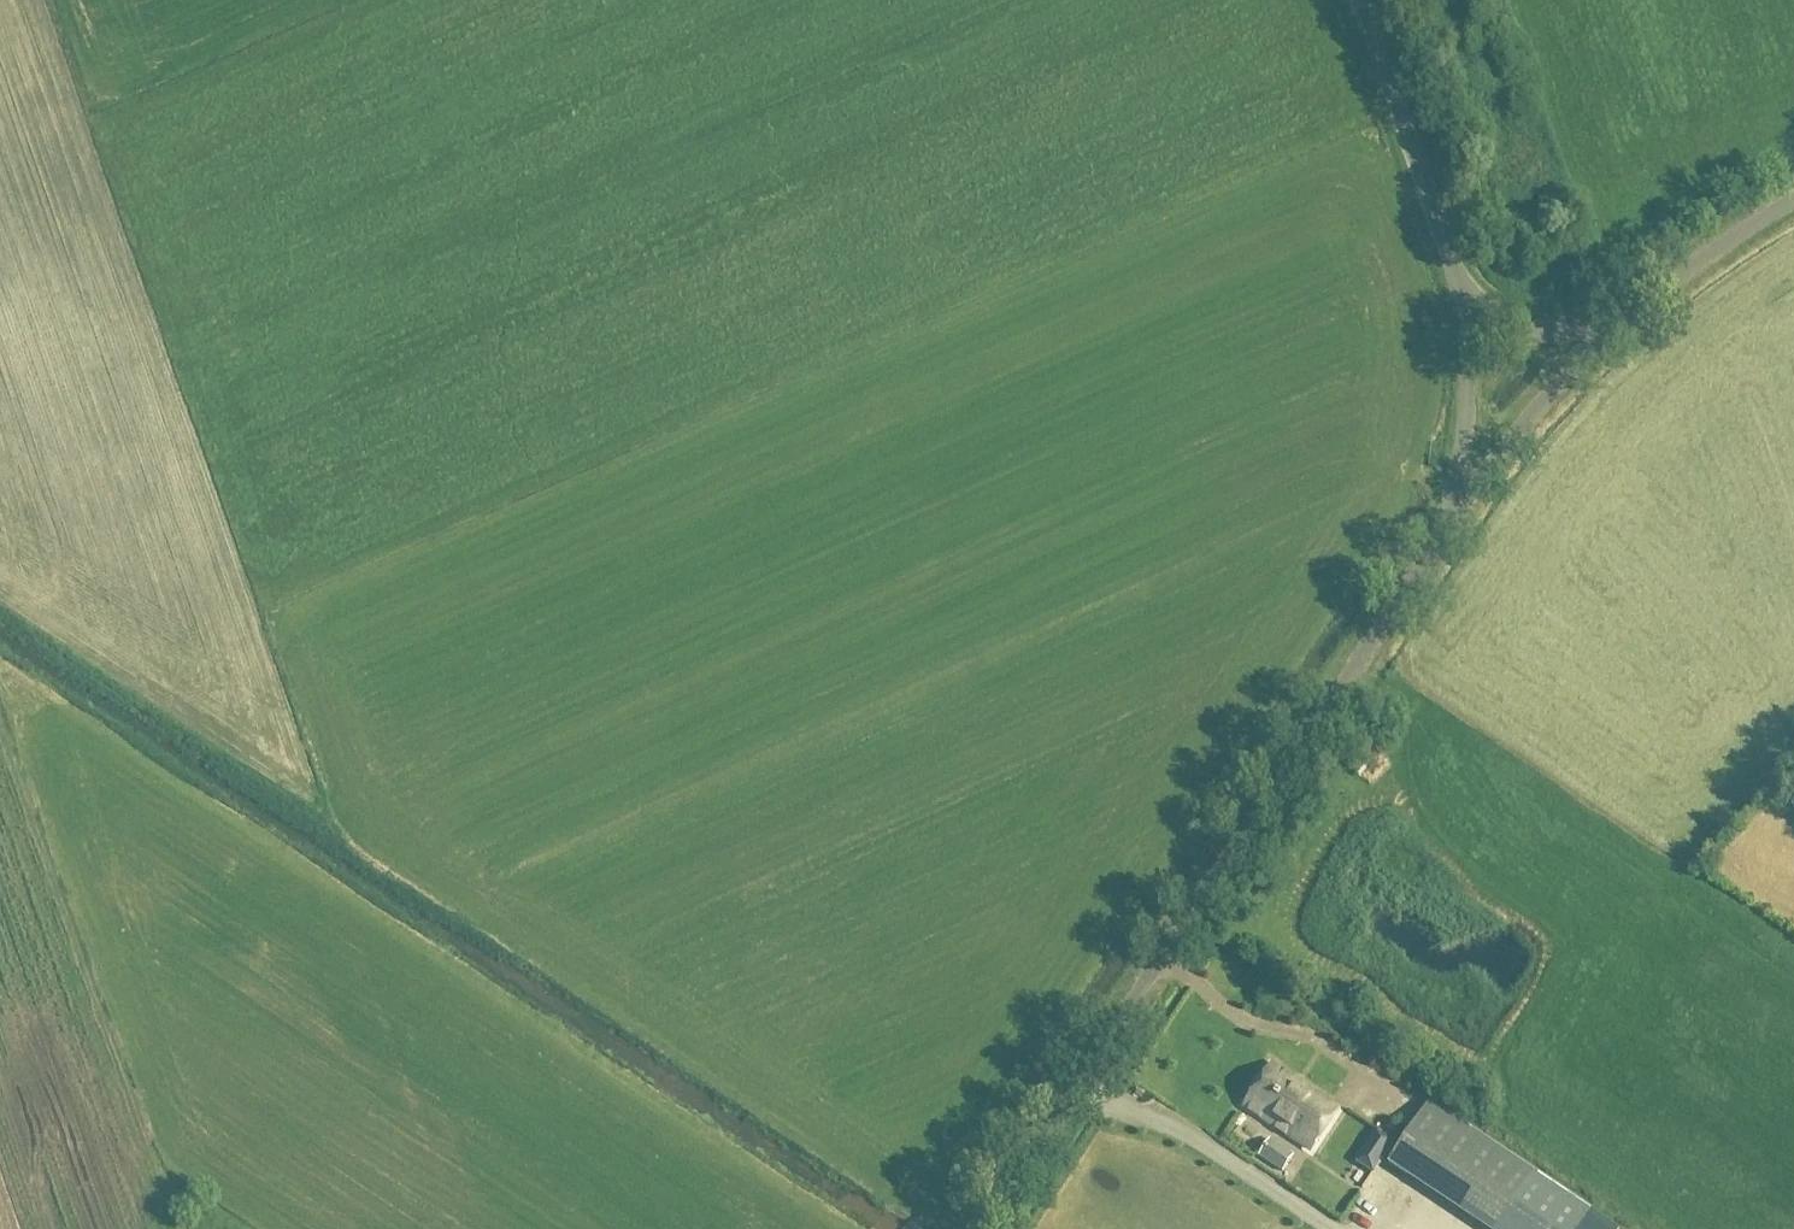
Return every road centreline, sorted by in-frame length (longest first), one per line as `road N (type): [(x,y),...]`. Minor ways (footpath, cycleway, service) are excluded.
road 1 (unclassified): [(976,1228),(1446,523)]
road 2 (unclassified): [(1461,303),(1355,0)]
road 3 (unclassified): [(1446,523),(1497,453),(1604,335)]
road 4 (unclassified): [(1604,335),(1732,239),(1793,204)]
road 5 (unclassified): [(1461,303),(1462,429),(1446,523)]
road 6 (unclassified): [(1604,335),(1504,324),(1461,303)]

